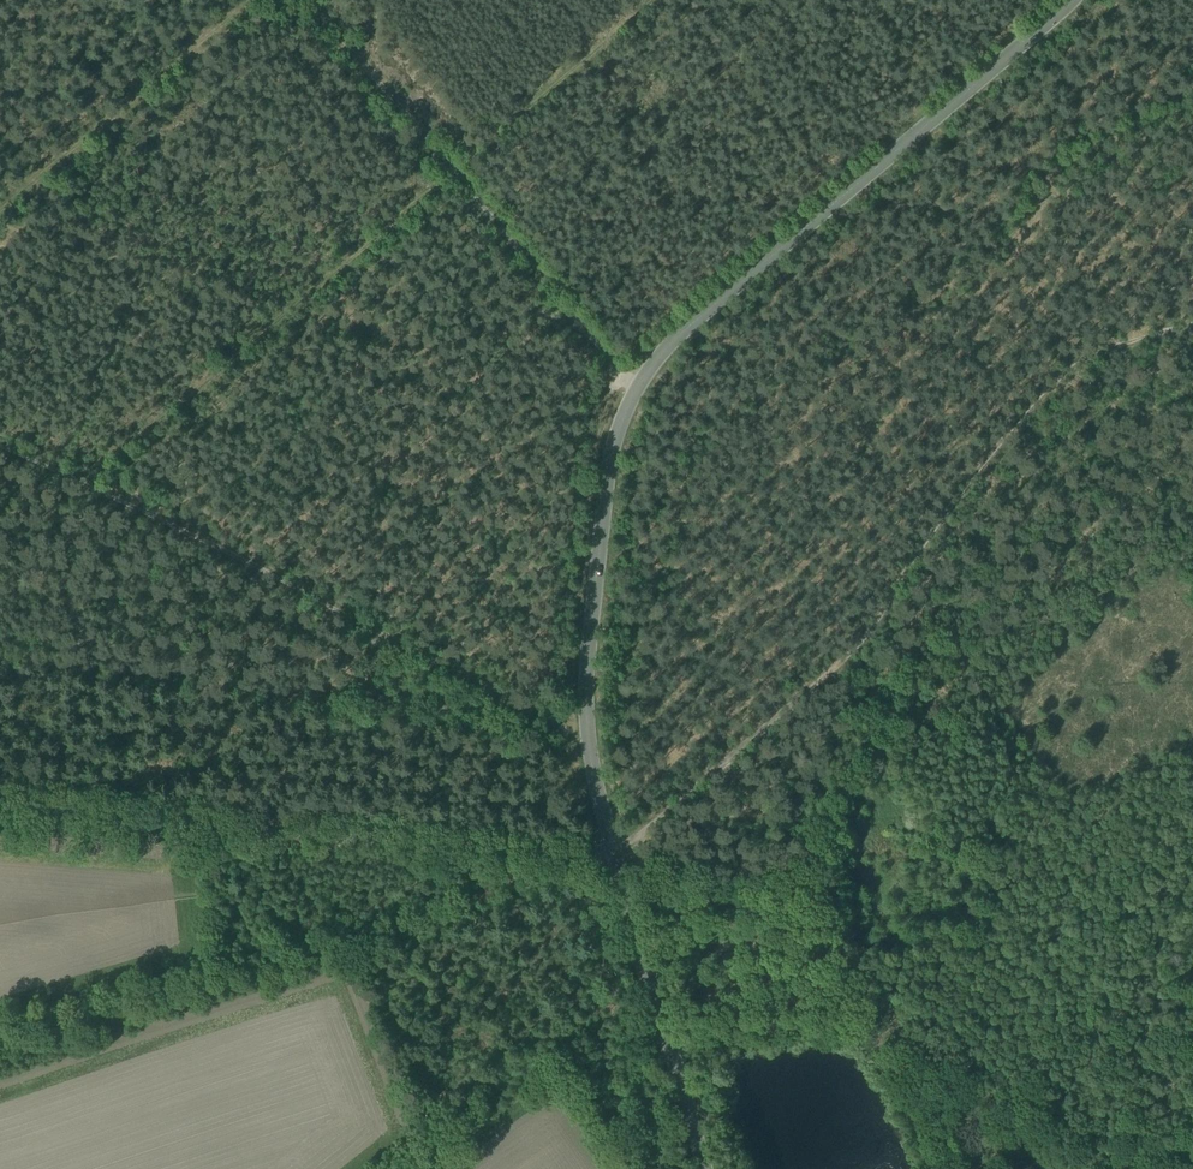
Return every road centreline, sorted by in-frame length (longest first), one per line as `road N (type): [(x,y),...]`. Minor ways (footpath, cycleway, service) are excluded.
road 1 (unclassified): [(1071,0),(681,333),(636,392),(613,446),(587,688),(594,776),(618,863)]
road 2 (track): [(615,853),(854,650),(937,525),(1065,376),(1103,353),(1192,327)]
road 3 (track): [(656,0),(75,488)]
road 4 (unclassified): [(0,806),(618,863)]
road 5 (track): [(589,742),(75,488)]
road 6 (track): [(636,392),(307,0)]
road 7 (track): [(0,218),(255,0)]
road 8 (unclassified): [(618,863),(705,1168)]

